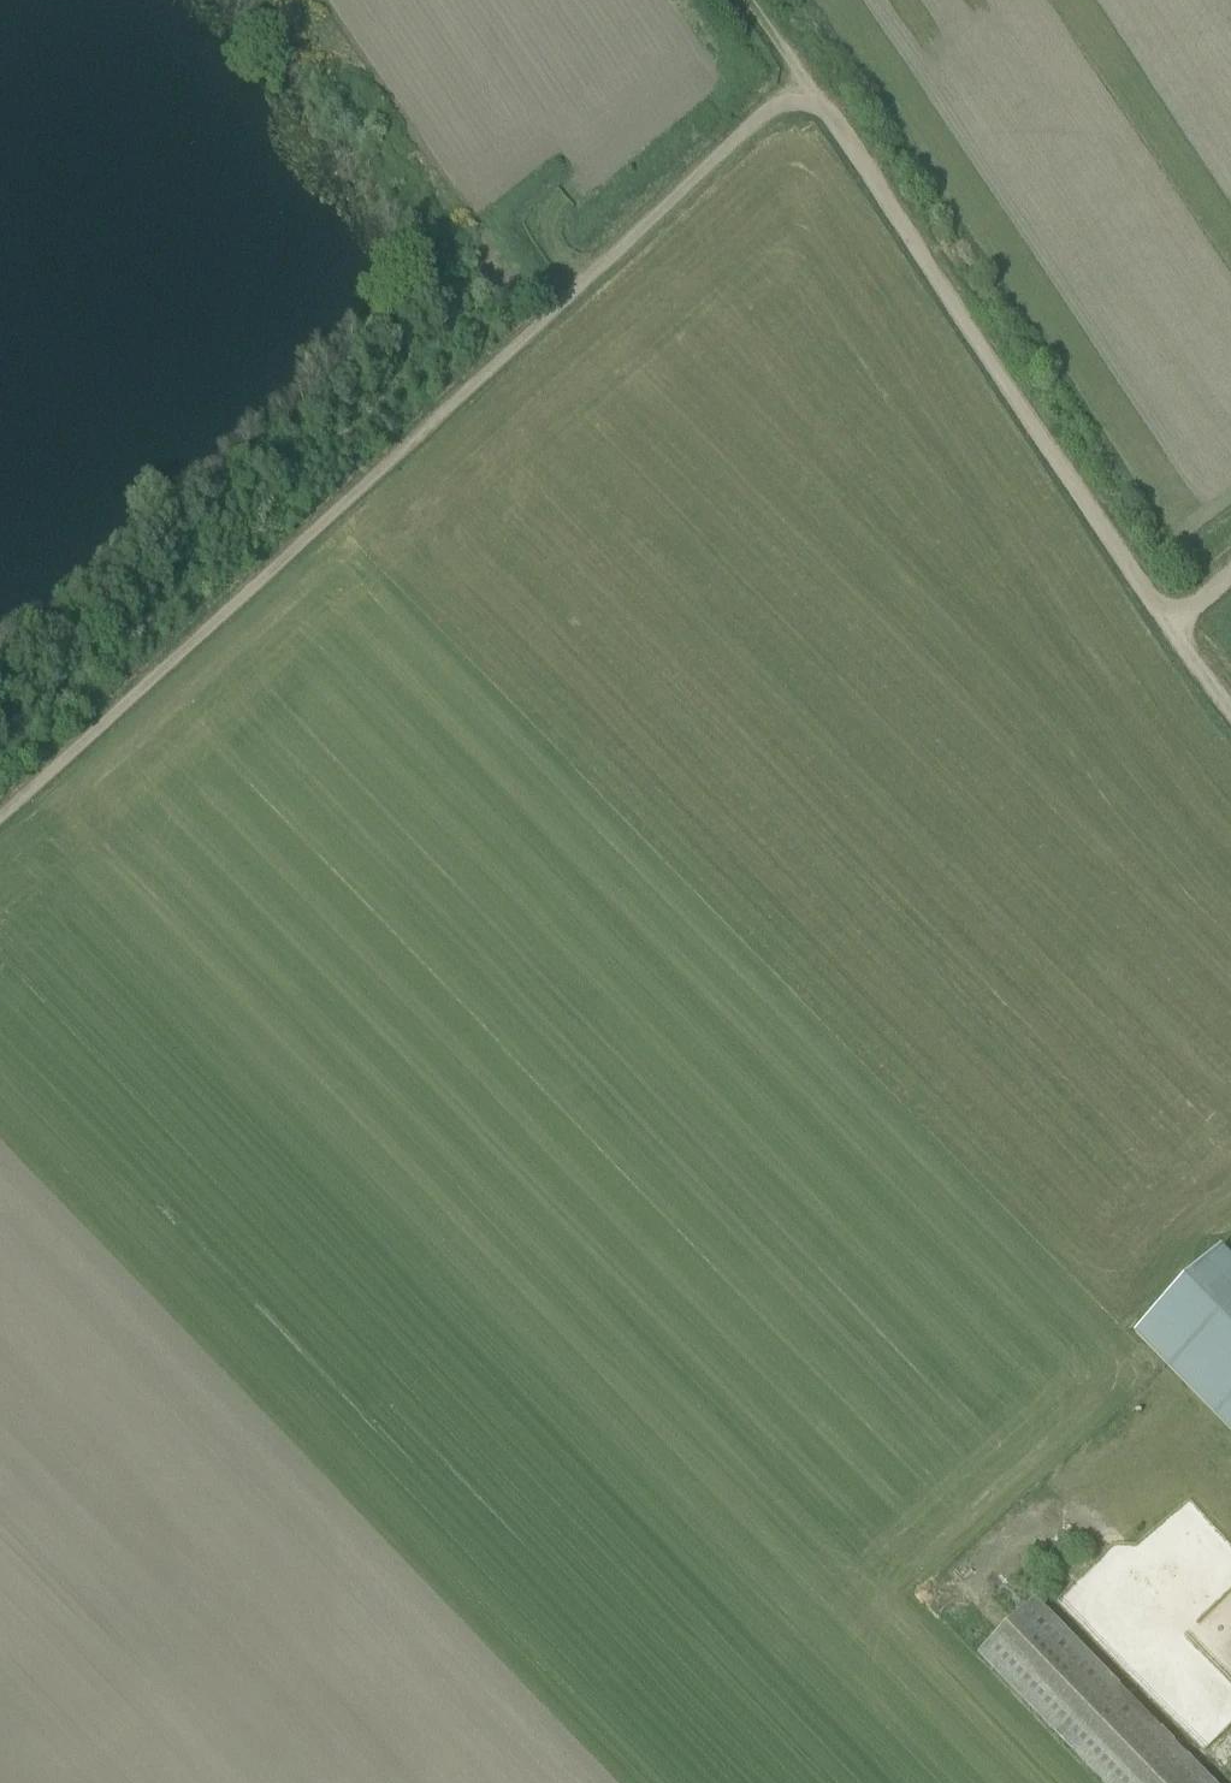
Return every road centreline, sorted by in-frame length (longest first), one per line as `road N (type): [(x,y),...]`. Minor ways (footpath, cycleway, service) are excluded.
road 1 (track): [(802,74),(0,816)]
road 2 (track): [(755,0),(1230,702)]

